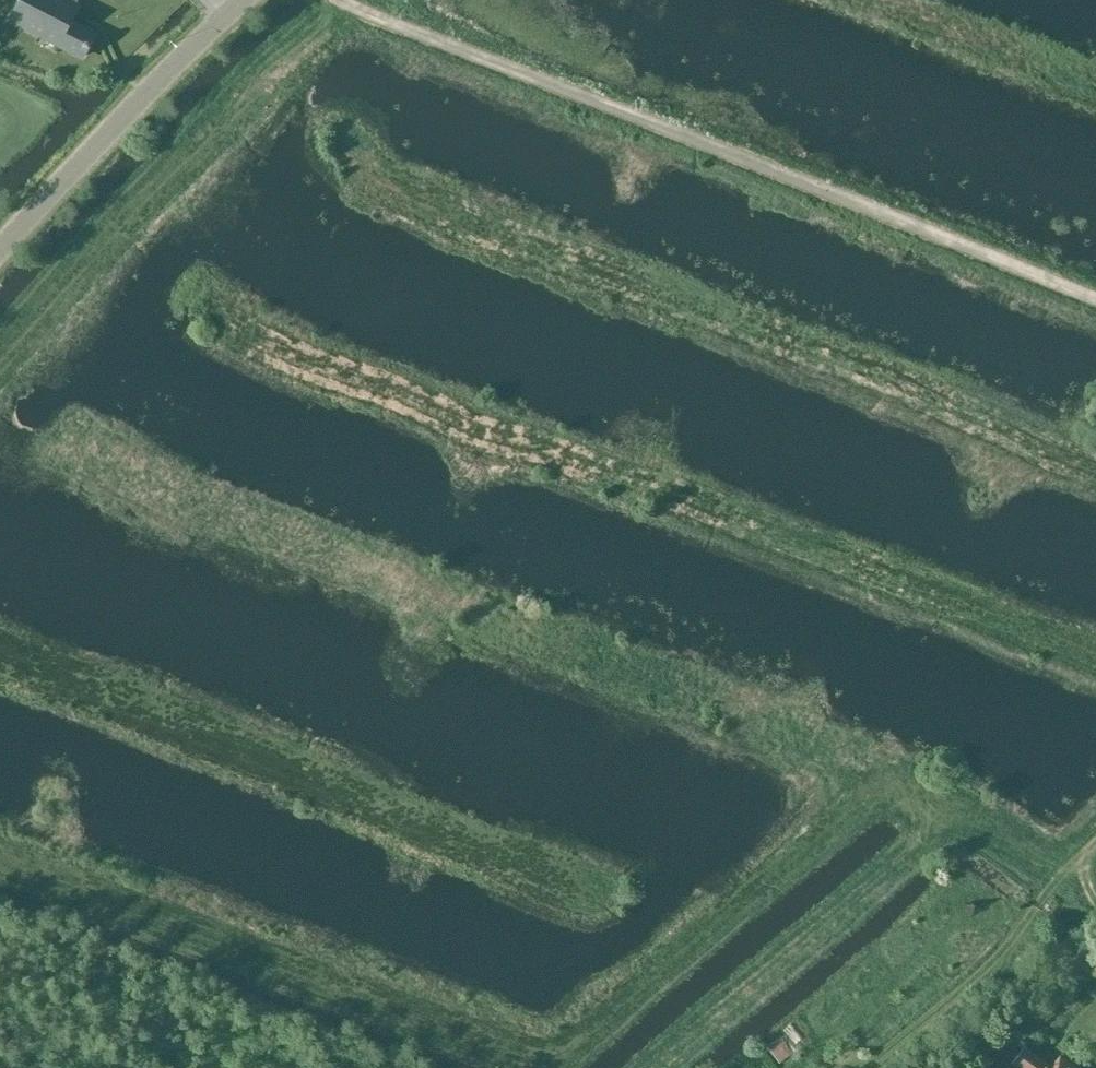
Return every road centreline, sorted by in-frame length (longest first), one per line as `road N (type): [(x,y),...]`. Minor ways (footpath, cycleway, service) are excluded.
road 1 (track): [(342,0),(1095,299)]
road 2 (tertiary): [(0,249),(244,0)]
road 3 (track): [(1095,839),(976,980),(875,1067)]

